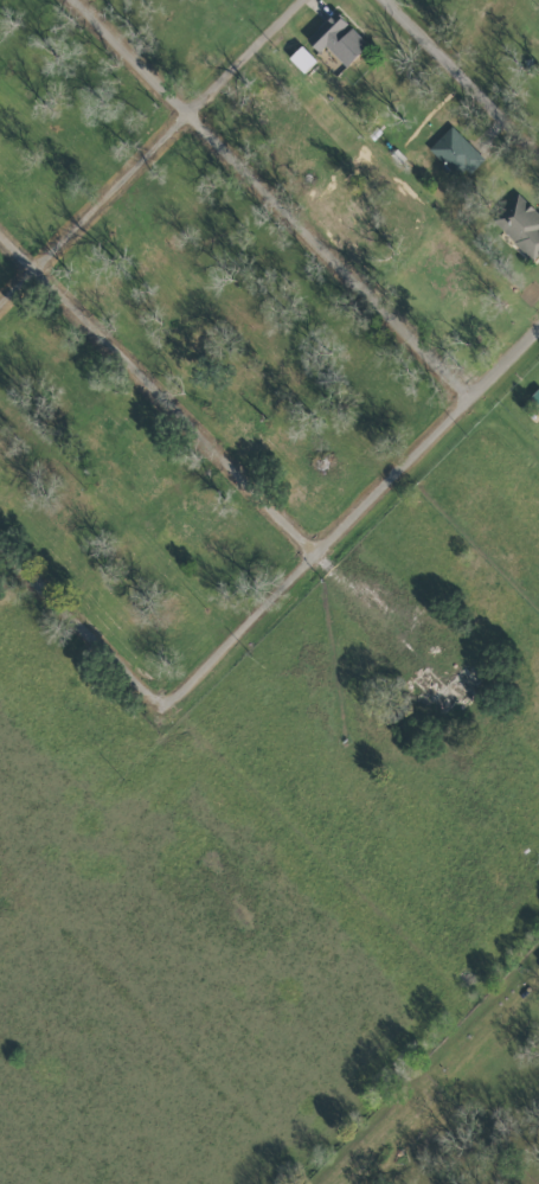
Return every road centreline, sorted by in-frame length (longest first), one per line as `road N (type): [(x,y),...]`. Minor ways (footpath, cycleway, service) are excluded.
road 1 (residential): [(471,399),(74,0)]
road 2 (residential): [(160,711),(538,331)]
road 3 (residential): [(312,559),(0,244)]
road 4 (residential): [(0,306),(306,0)]
road 5 (residential): [(160,711),(0,548)]
road 6 (residential): [(538,155),(386,0)]

